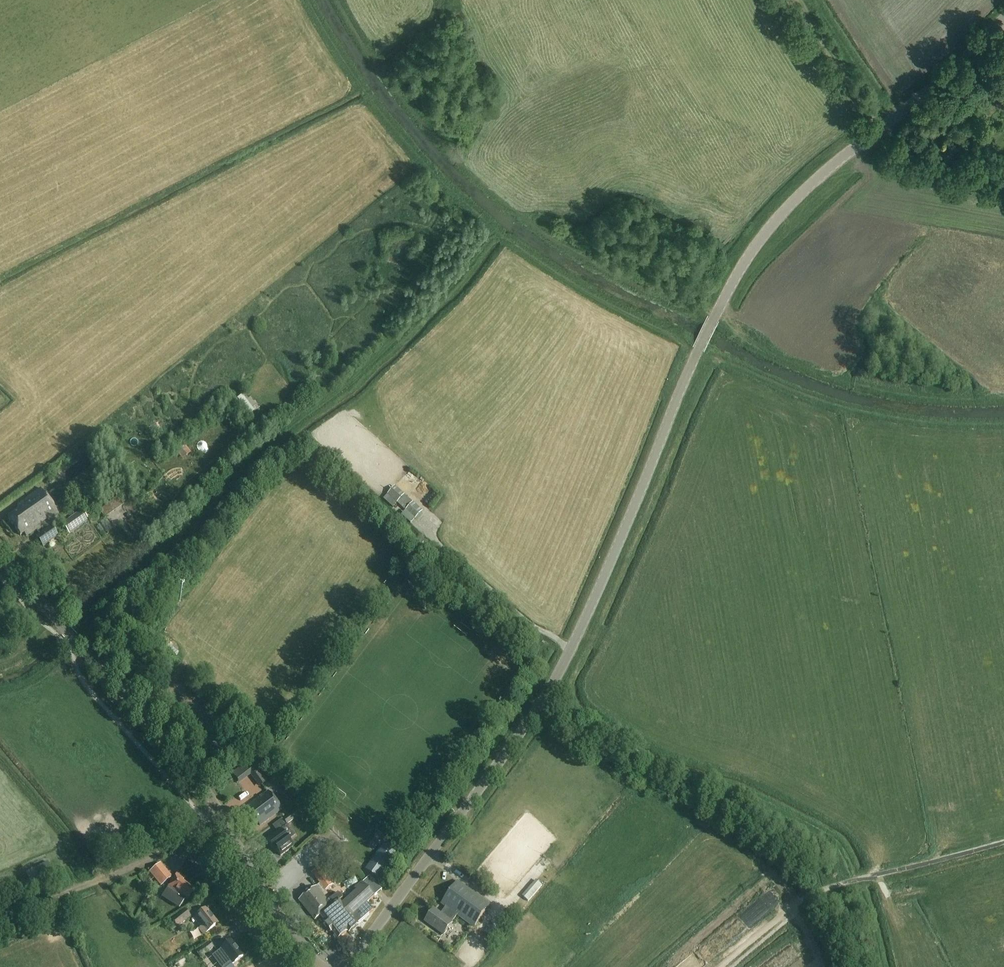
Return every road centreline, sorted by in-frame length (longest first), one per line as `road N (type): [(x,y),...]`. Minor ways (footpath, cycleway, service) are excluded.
road 1 (tertiary): [(344,966),(537,710),(747,259),(810,185),(1003,19)]
road 2 (track): [(1003,420),(916,426),(831,405),(612,310),(496,235),(416,316),(56,632)]
road 3 (track): [(333,0),(429,138),(524,223),(599,272),(716,316),(738,338),(853,385),(921,400),(1003,396)]
road 4 (track): [(496,235),(374,108),(306,0)]
road 5 (track): [(790,908),(814,893),(1003,844)]
road 6 (track): [(0,923),(189,838)]
road 7 (residential): [(278,966),(187,848),(219,810)]
road 8 (tertiary): [(219,810),(98,665)]
road 9 (track): [(571,650),(427,531)]
road 10 (tertiary): [(320,966),(260,887),(219,810)]
road 11 (track): [(884,125),(801,0)]
road 12 (tertiary): [(0,554),(98,665)]

